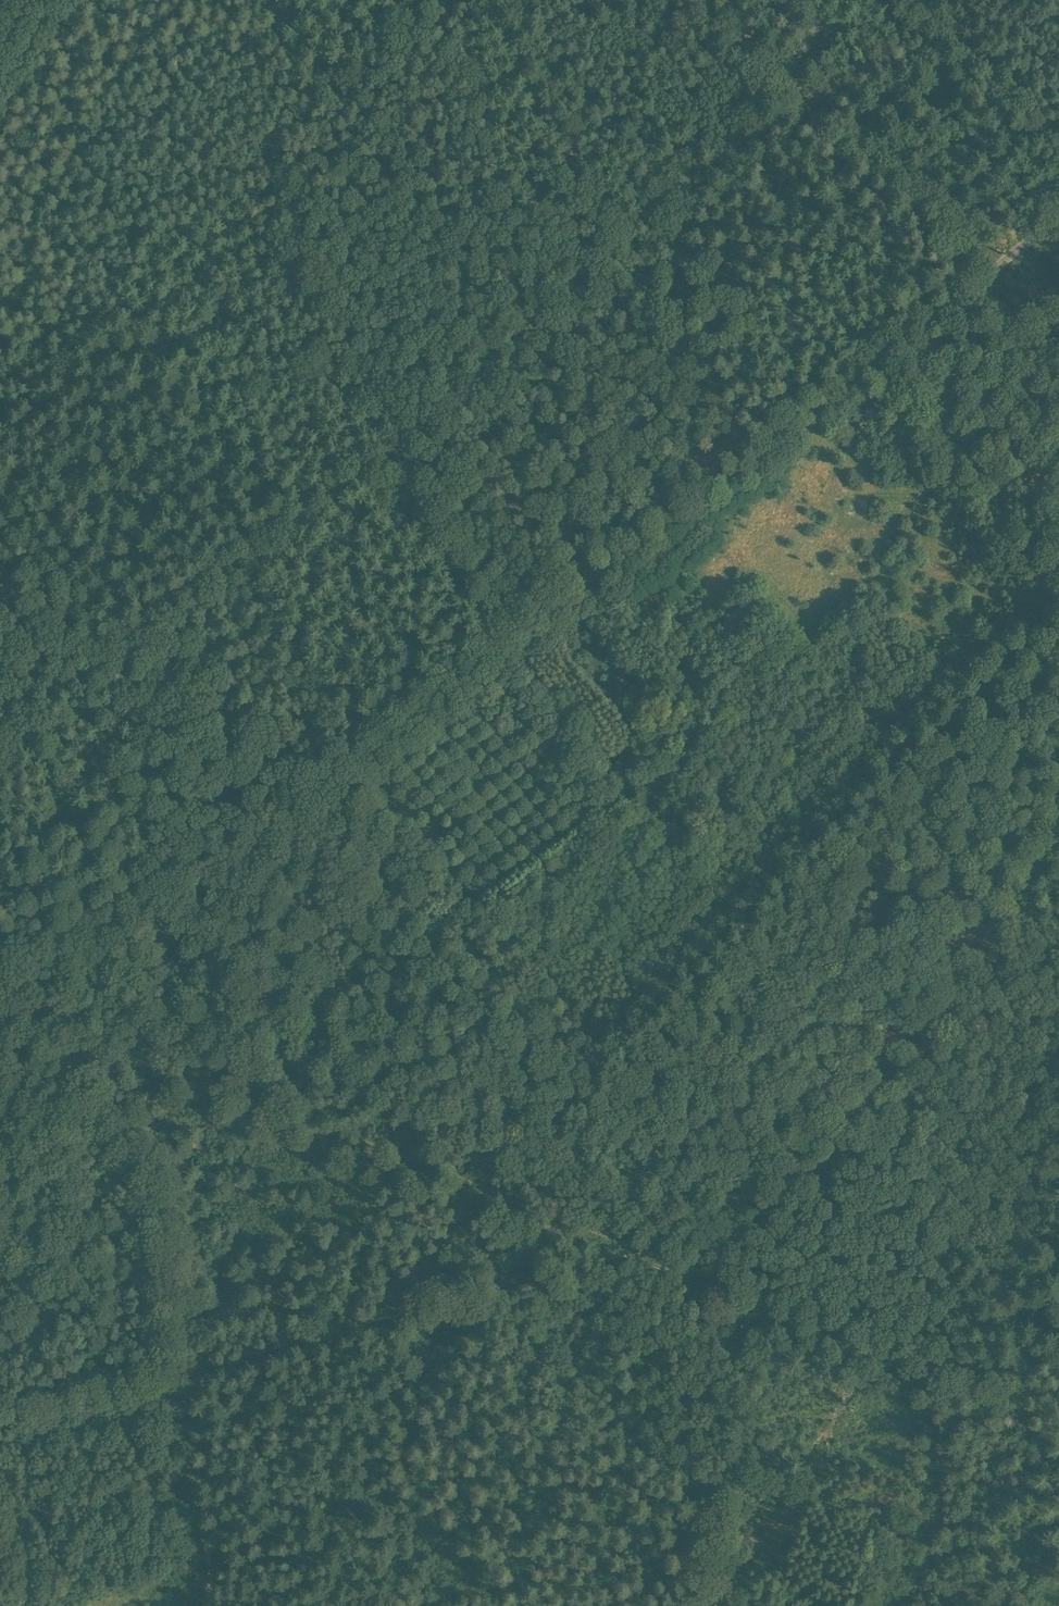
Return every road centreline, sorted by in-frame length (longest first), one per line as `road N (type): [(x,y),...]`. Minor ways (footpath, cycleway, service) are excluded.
road 1 (tertiary): [(0,1000),(131,929),(1058,217)]
road 2 (track): [(687,0),(801,102),(957,221),(996,267)]
road 3 (track): [(988,1434),(922,1605)]

